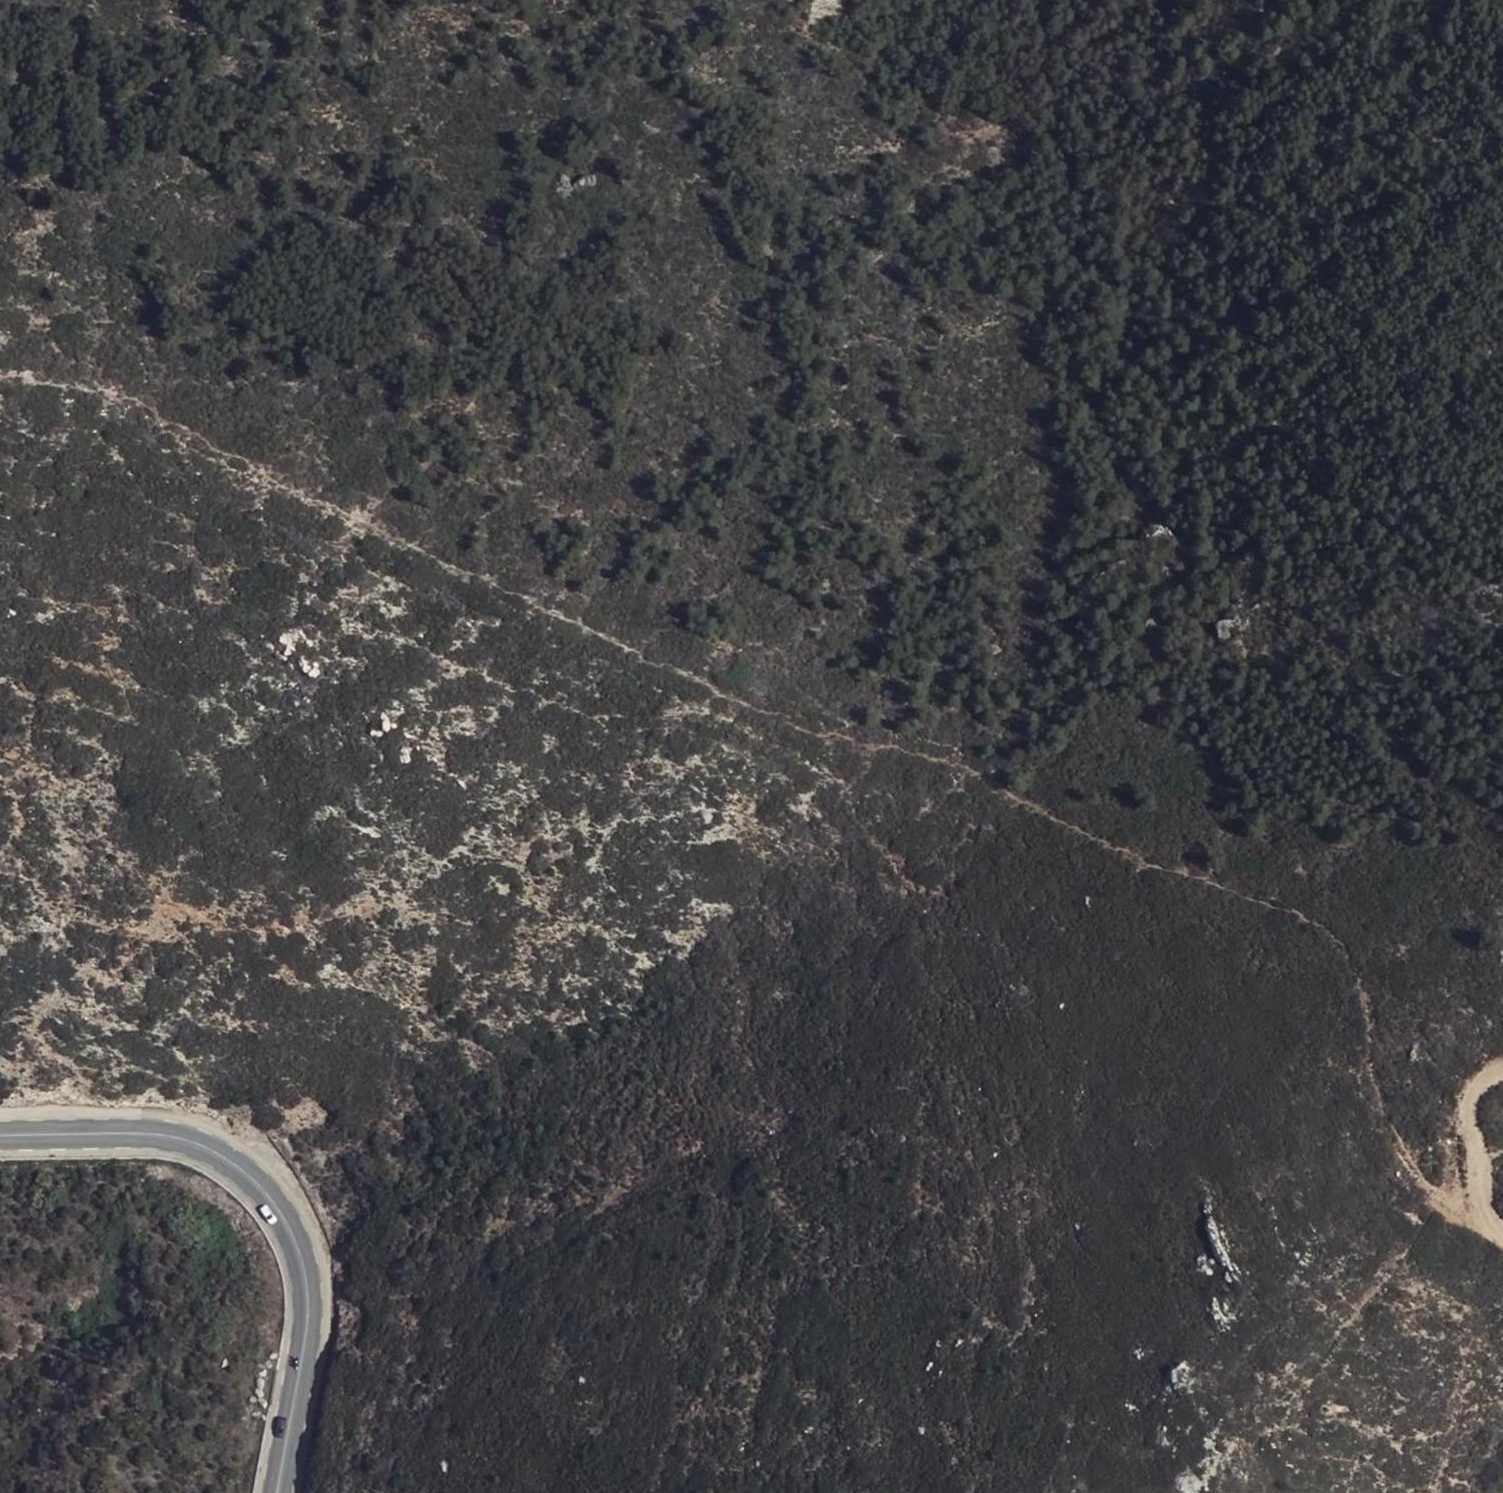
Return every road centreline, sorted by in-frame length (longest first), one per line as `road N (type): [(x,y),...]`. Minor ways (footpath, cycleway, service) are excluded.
road 1 (primary): [(282,1492),(313,1322),(304,1255),(280,1209),(239,1166),(191,1143),(146,1136),(0,1138)]
road 2 (track): [(1502,1075),(1469,1109),(1502,1235)]

